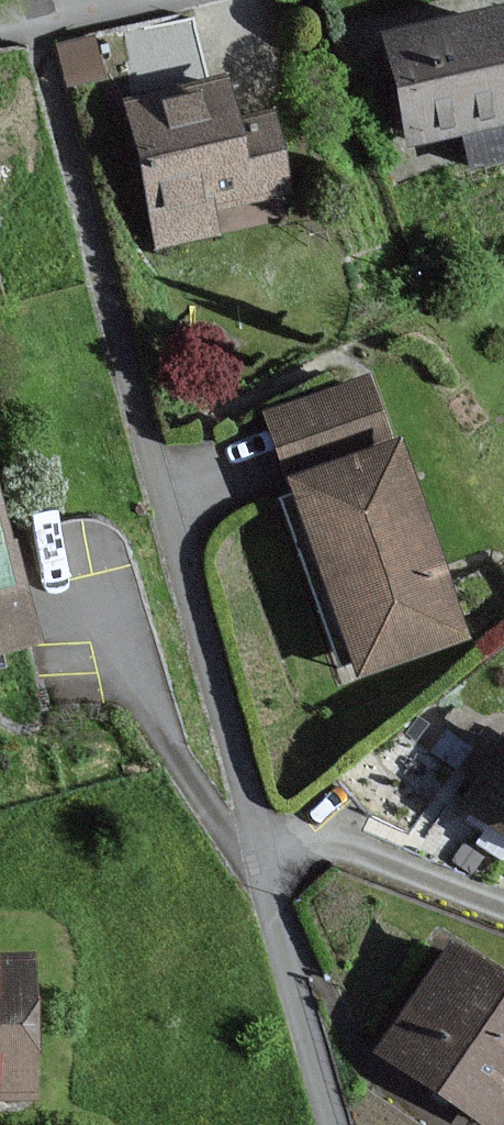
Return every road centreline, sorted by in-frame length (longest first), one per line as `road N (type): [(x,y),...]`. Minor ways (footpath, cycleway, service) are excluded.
road 1 (residential): [(0,25),(137,0)]

